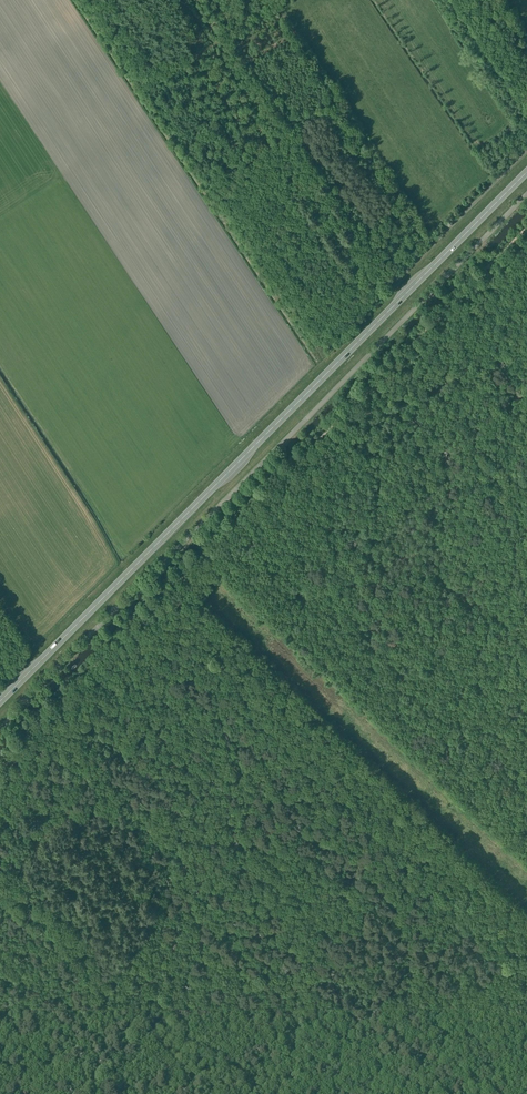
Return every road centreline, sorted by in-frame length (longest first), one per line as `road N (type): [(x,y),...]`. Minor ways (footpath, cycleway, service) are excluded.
road 1 (unclassified): [(0,731),(526,193)]
road 2 (trunk): [(0,701),(526,171)]
road 3 (track): [(0,769),(329,428)]
road 4 (track): [(329,428),(526,227)]
road 5 (track): [(526,618),(329,428)]

